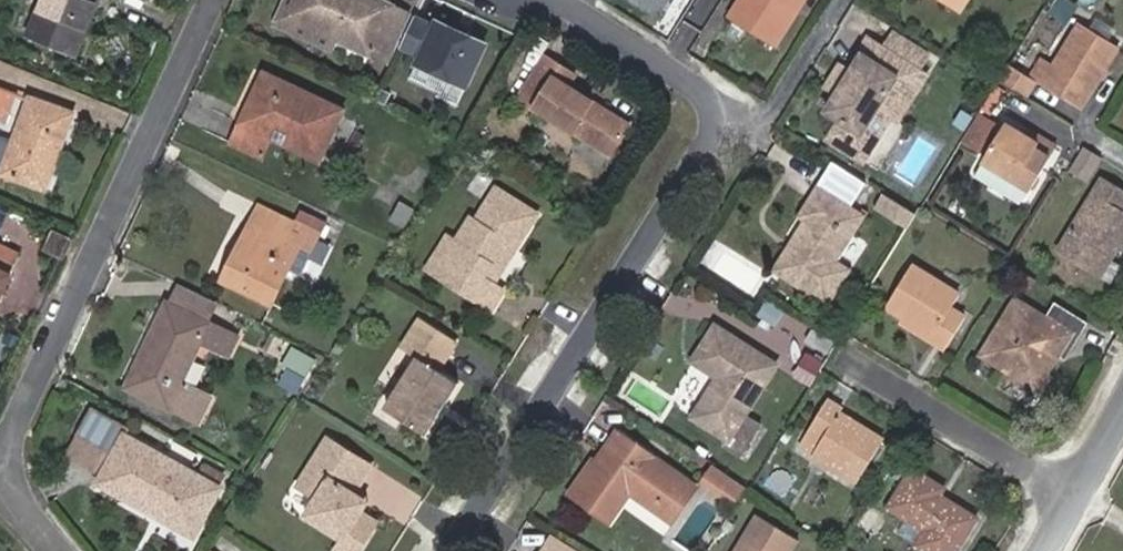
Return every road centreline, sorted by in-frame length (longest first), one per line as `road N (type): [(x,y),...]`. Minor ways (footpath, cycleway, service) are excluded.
road 1 (residential): [(558,0),(728,107),(462,550)]
road 2 (residential): [(219,0),(0,464)]
road 3 (residential): [(1058,550),(1122,424)]

